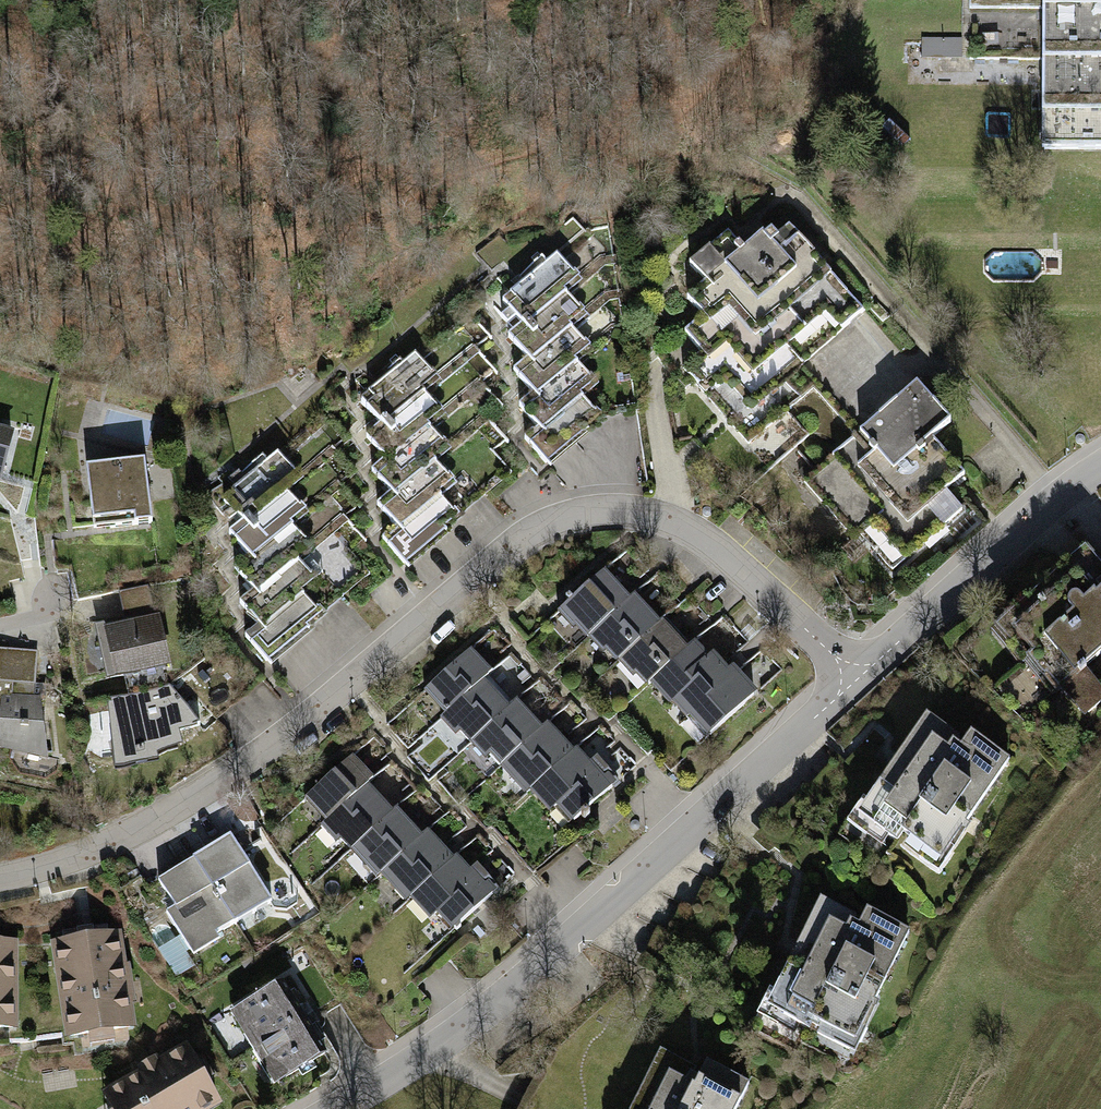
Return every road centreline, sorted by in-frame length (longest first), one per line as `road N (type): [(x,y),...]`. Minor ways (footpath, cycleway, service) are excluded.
road 1 (residential): [(856,677),(721,553),(672,523),(625,513),(571,518),(521,541),(245,764),(90,851),(0,876)]
road 2 (residential): [(856,677),(536,975),(336,1108)]
road 3 (residential): [(1100,468),(856,677)]

